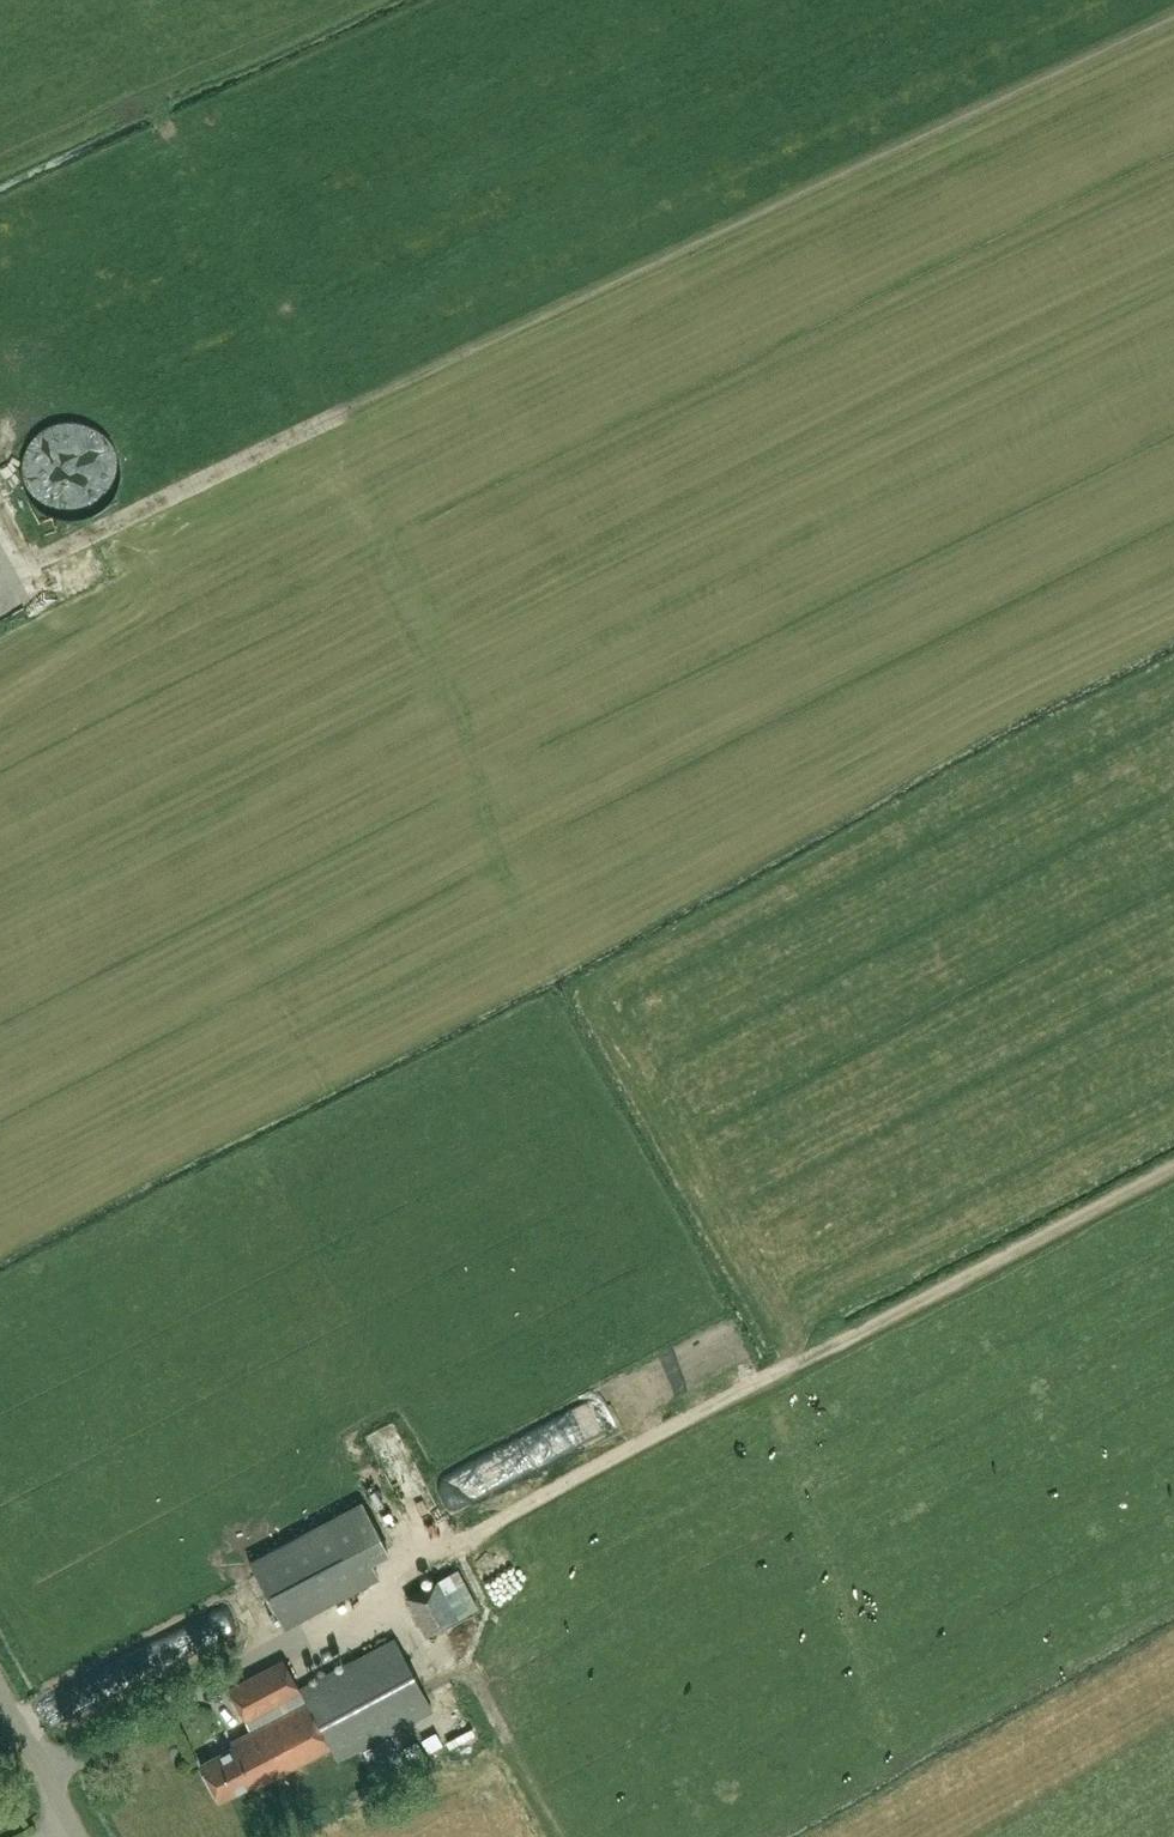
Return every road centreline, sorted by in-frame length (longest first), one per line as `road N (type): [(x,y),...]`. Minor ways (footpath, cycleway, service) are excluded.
road 1 (unclassified): [(88,1836),(0,1672)]

